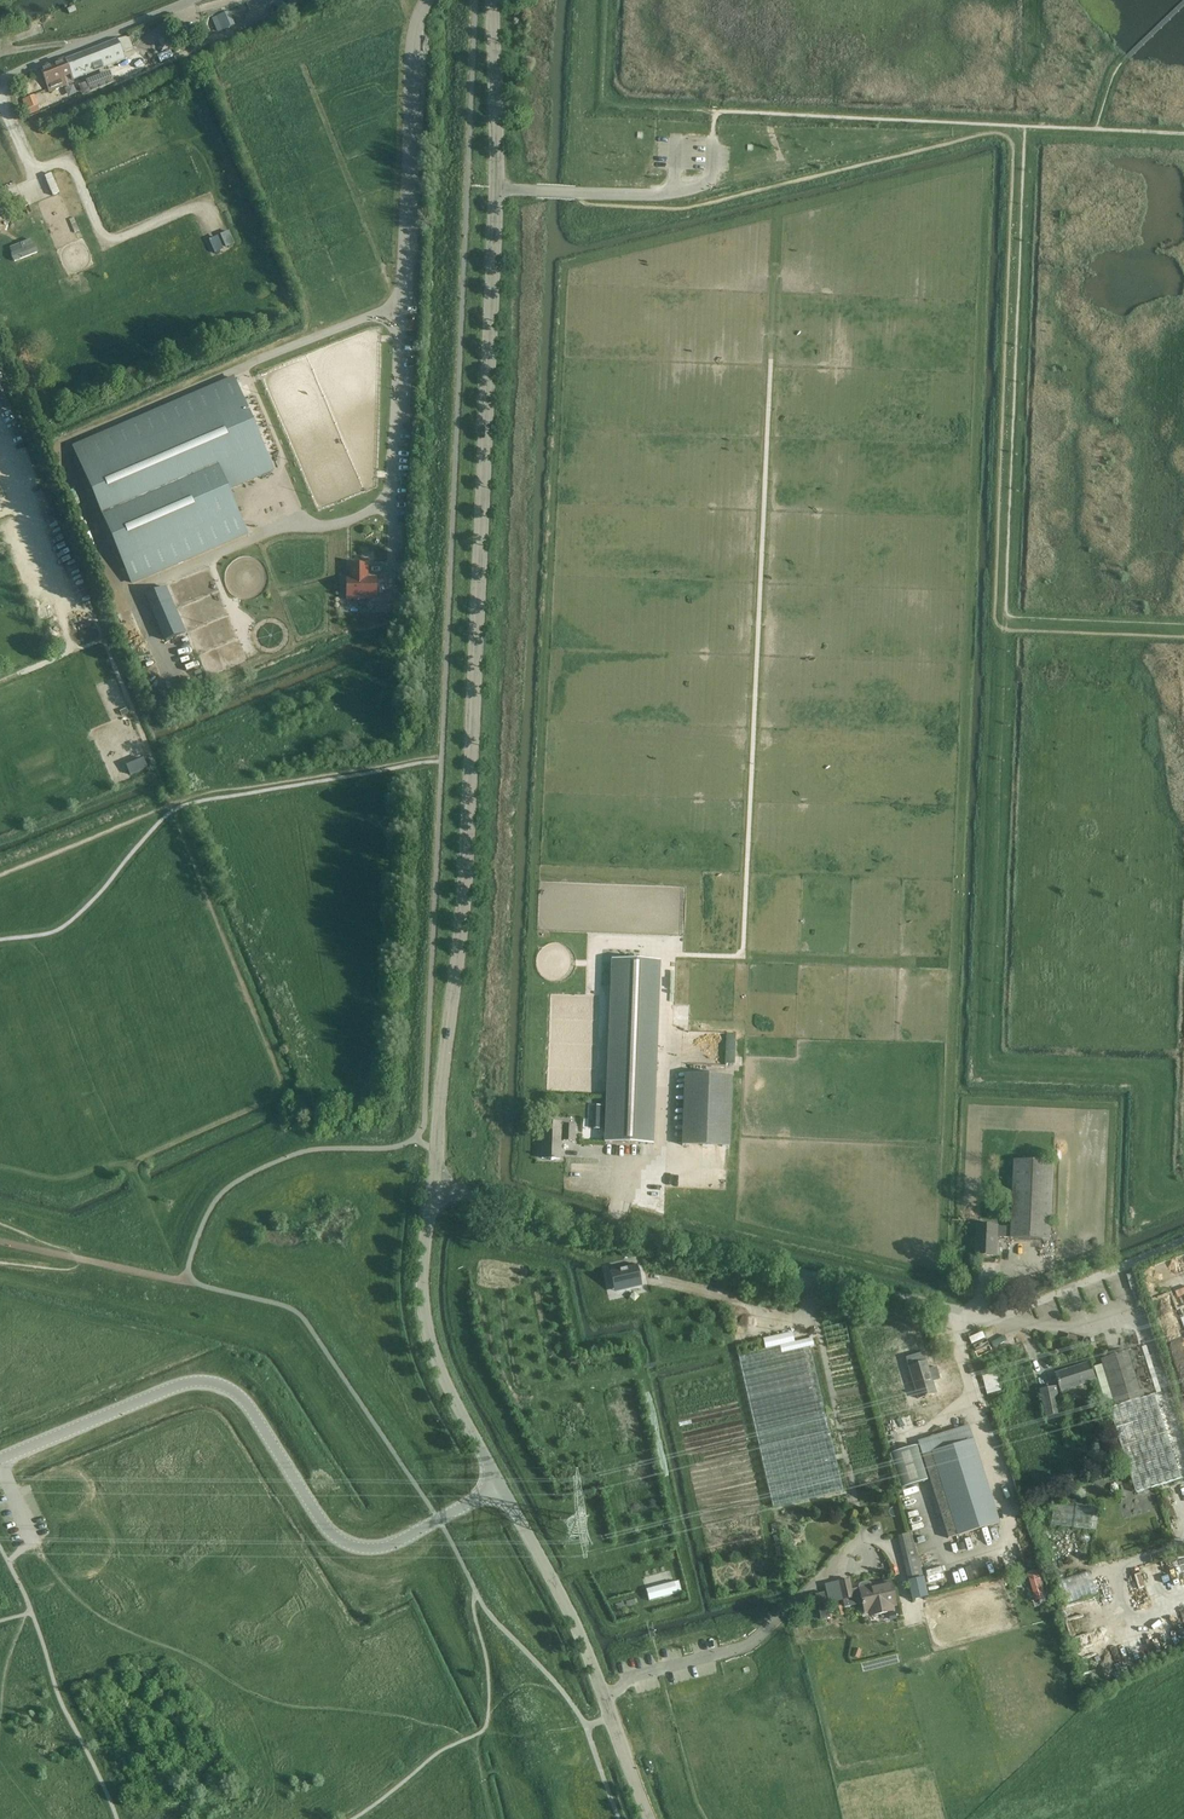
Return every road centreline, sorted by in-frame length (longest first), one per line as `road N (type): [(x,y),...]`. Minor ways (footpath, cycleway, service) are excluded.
road 1 (tertiary): [(433,1187),(466,896),(497,156),(492,0)]
road 2 (unclassified): [(433,1187),(985,1315),(1010,1313),(1183,1243)]
road 3 (track): [(770,360),(743,957),(667,953)]
road 4 (unclassified): [(502,1486),(391,1545),(350,1546),(318,1518),(246,1403),(202,1381),(0,1460)]
road 5 (track): [(172,811),(0,437)]
road 6 (tertiary): [(650,1818),(575,1624),(502,1486)]
road 7 (tertiary): [(502,1486),(429,1341),(423,1281),(433,1187)]
road 8 (unclassified): [(192,0),(0,80)]

